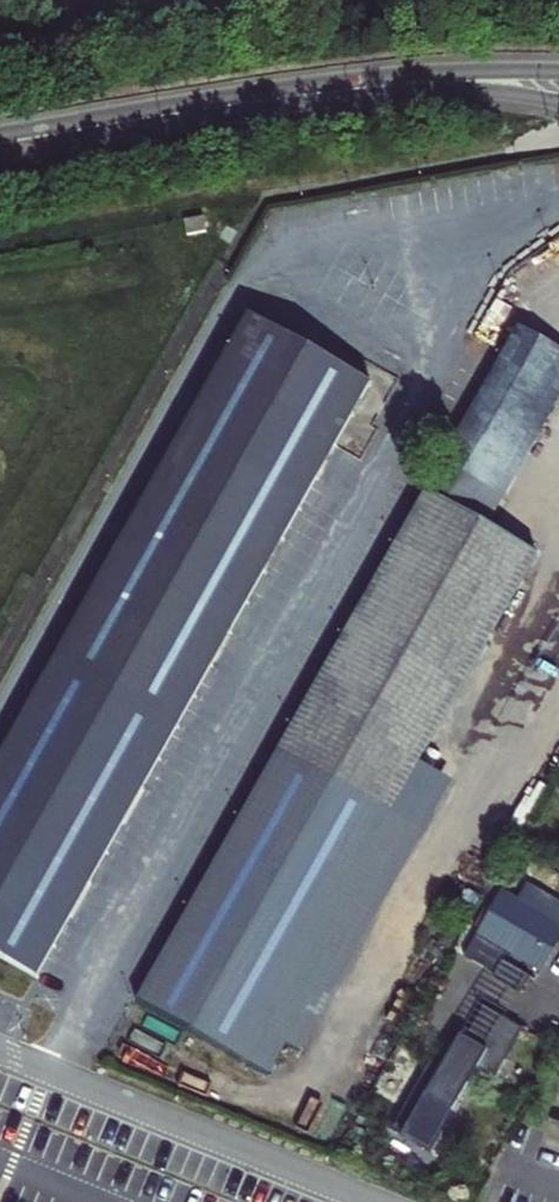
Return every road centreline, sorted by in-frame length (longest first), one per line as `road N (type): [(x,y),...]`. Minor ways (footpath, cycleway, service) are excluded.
road 1 (tertiary): [(558,86),(351,91),(0,142)]
road 2 (residential): [(0,1049),(369,1201)]

